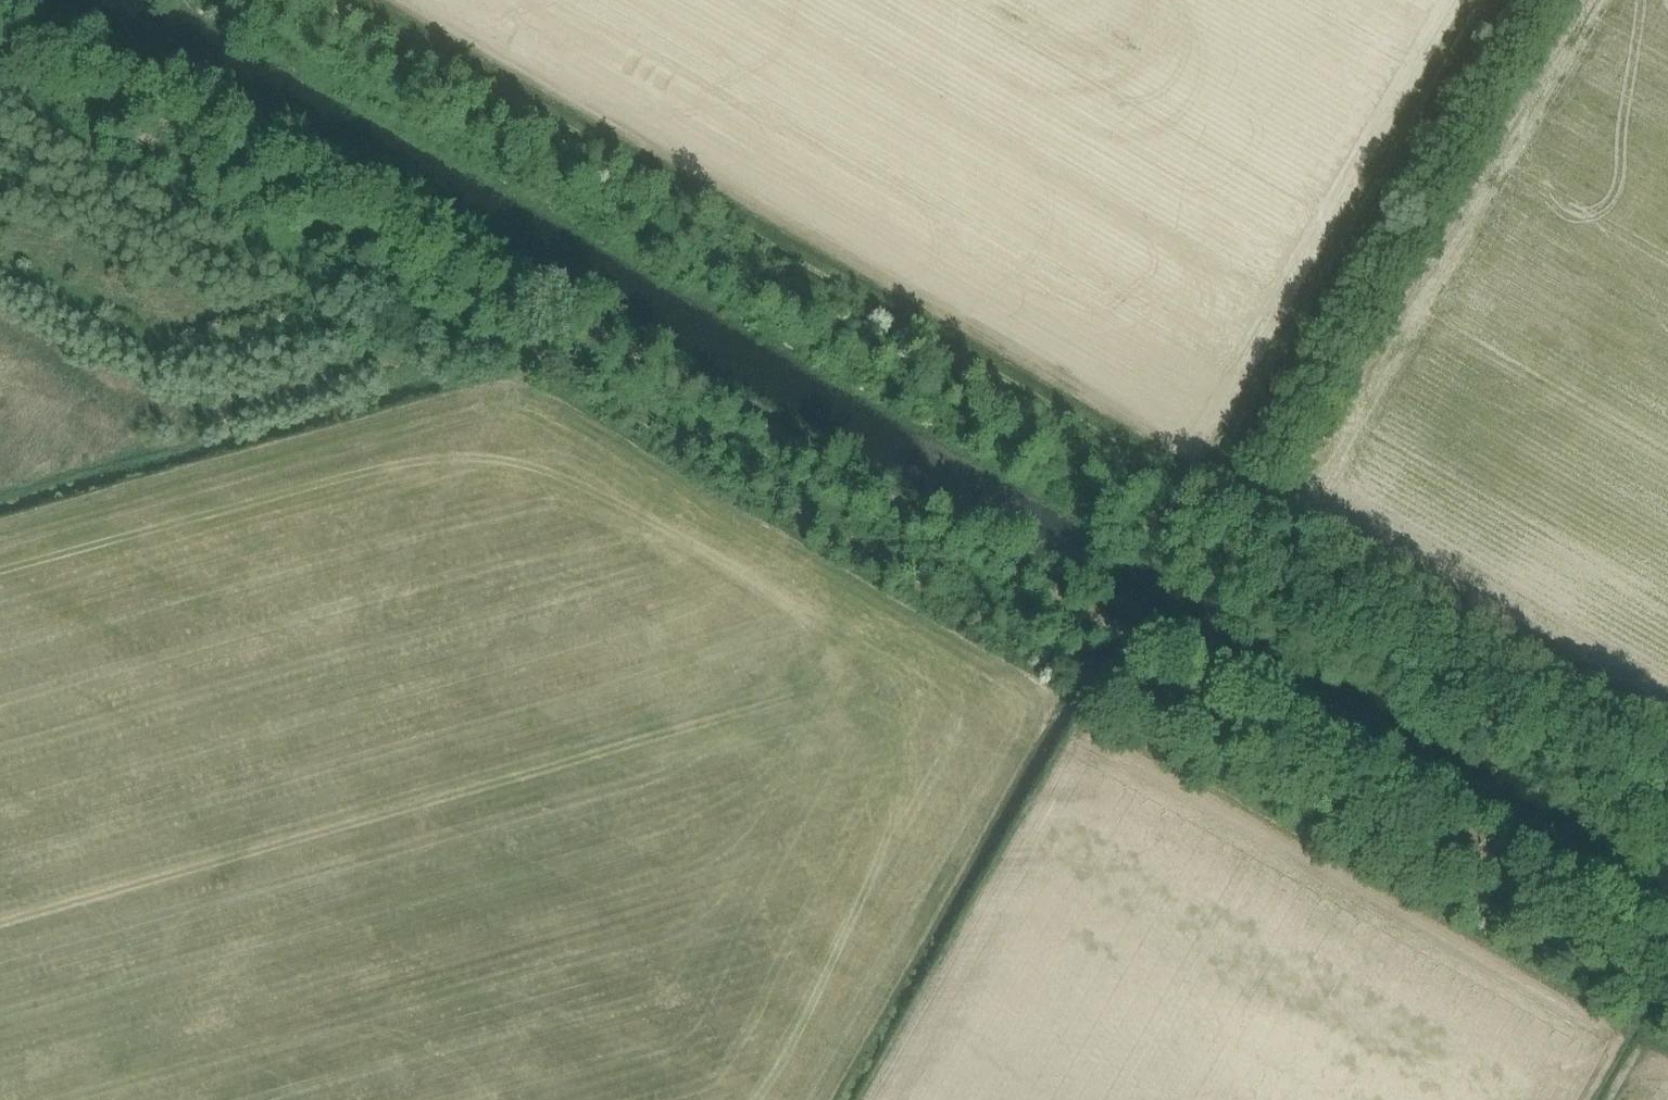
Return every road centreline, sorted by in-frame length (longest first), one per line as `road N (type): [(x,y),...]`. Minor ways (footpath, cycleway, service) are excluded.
road 1 (track): [(39,0),(1667,935)]
road 2 (track): [(1500,0),(1227,477)]

